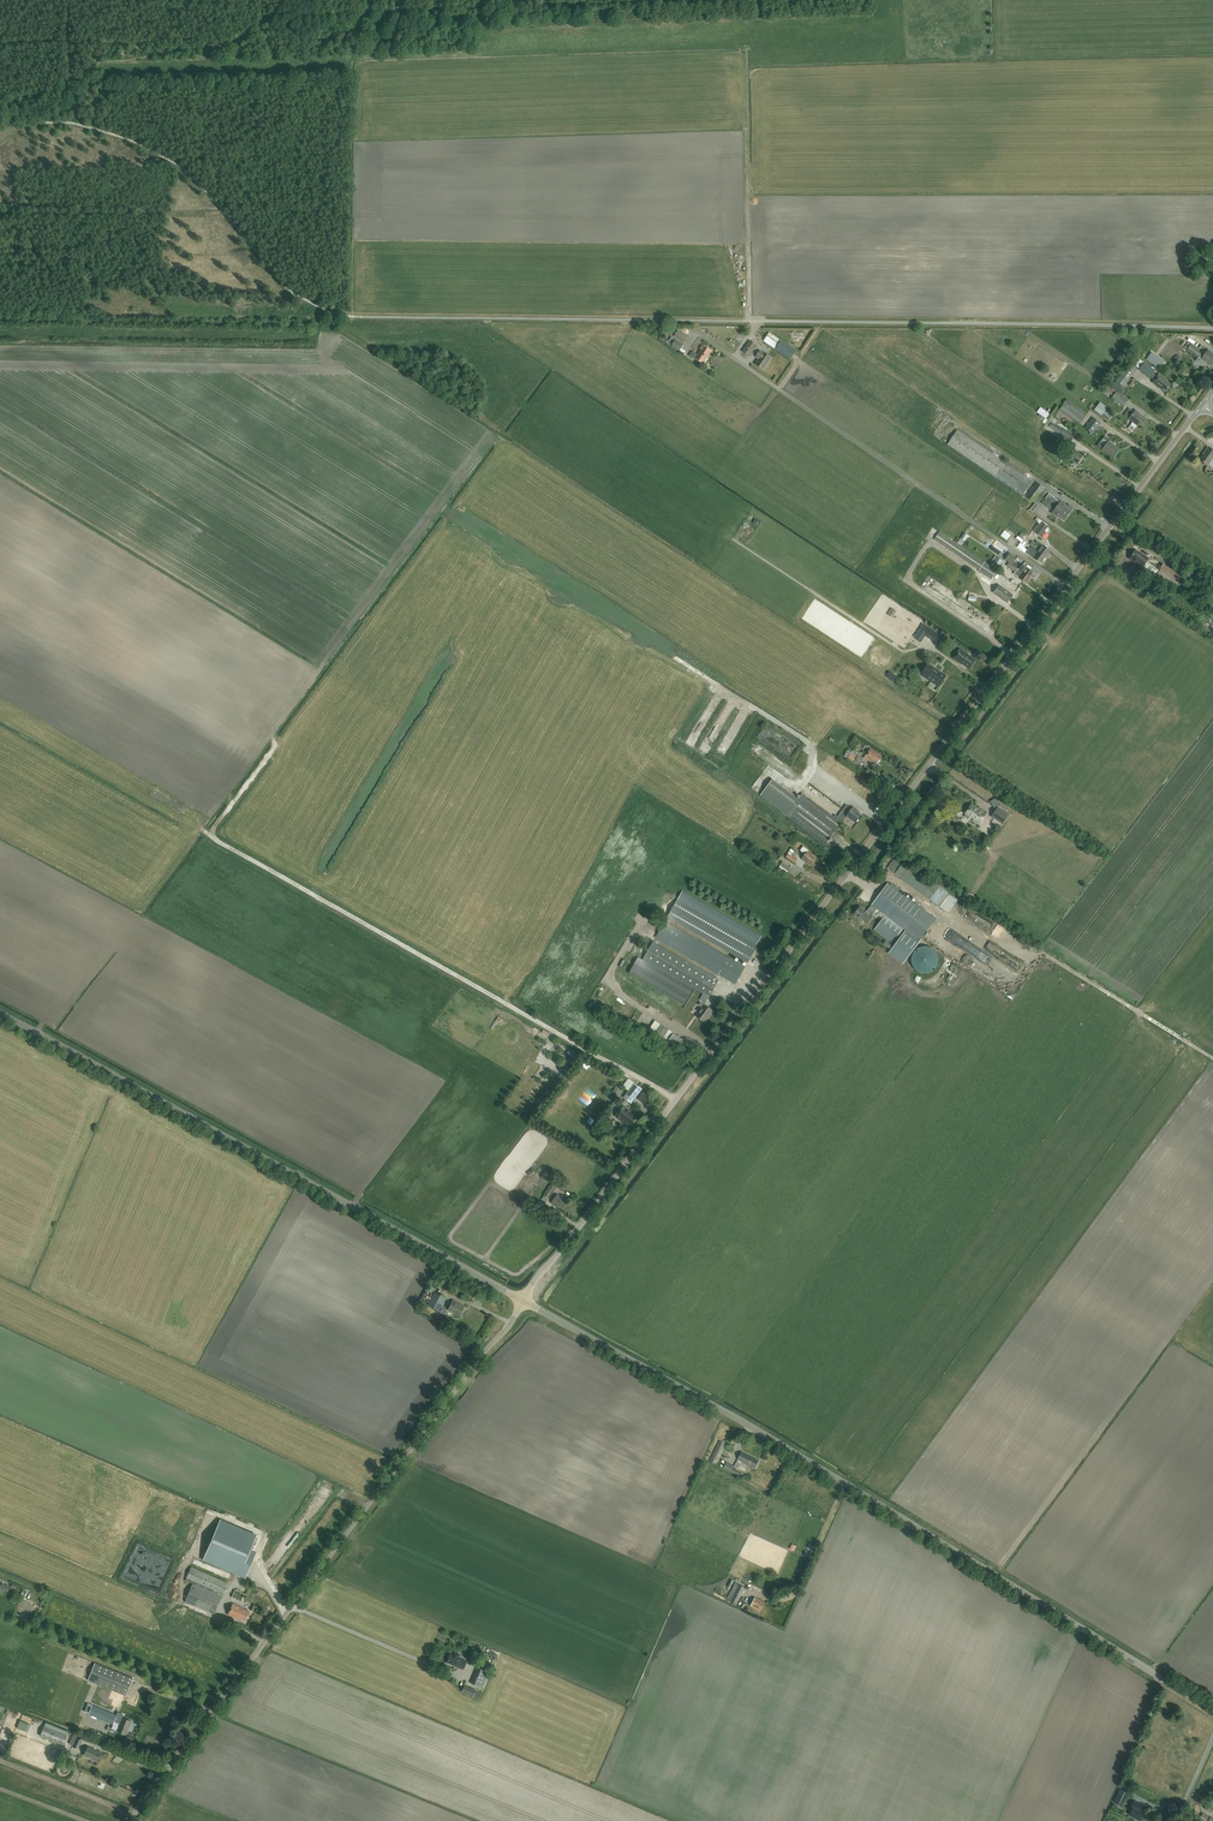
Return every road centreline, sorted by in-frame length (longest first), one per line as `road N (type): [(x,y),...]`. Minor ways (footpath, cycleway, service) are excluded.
road 1 (unclassified): [(522,1300),(1065,585)]
road 2 (unclassified): [(1212,1709),(772,1439),(522,1300)]
road 3 (track): [(677,1099),(215,840),(215,827),(275,745),(273,730)]
road 4 (unclassified): [(129,1820),(522,1300)]
road 5 (unclassified): [(522,1300),(0,1015)]
road 6 (track): [(149,58),(226,46),(286,18),(717,0)]
road 7 (track): [(885,819),(814,766),(811,743),(449,510)]
road 8 (unclassified): [(1065,585),(693,330)]
road 9 (unclassified): [(1065,585),(1202,406)]

